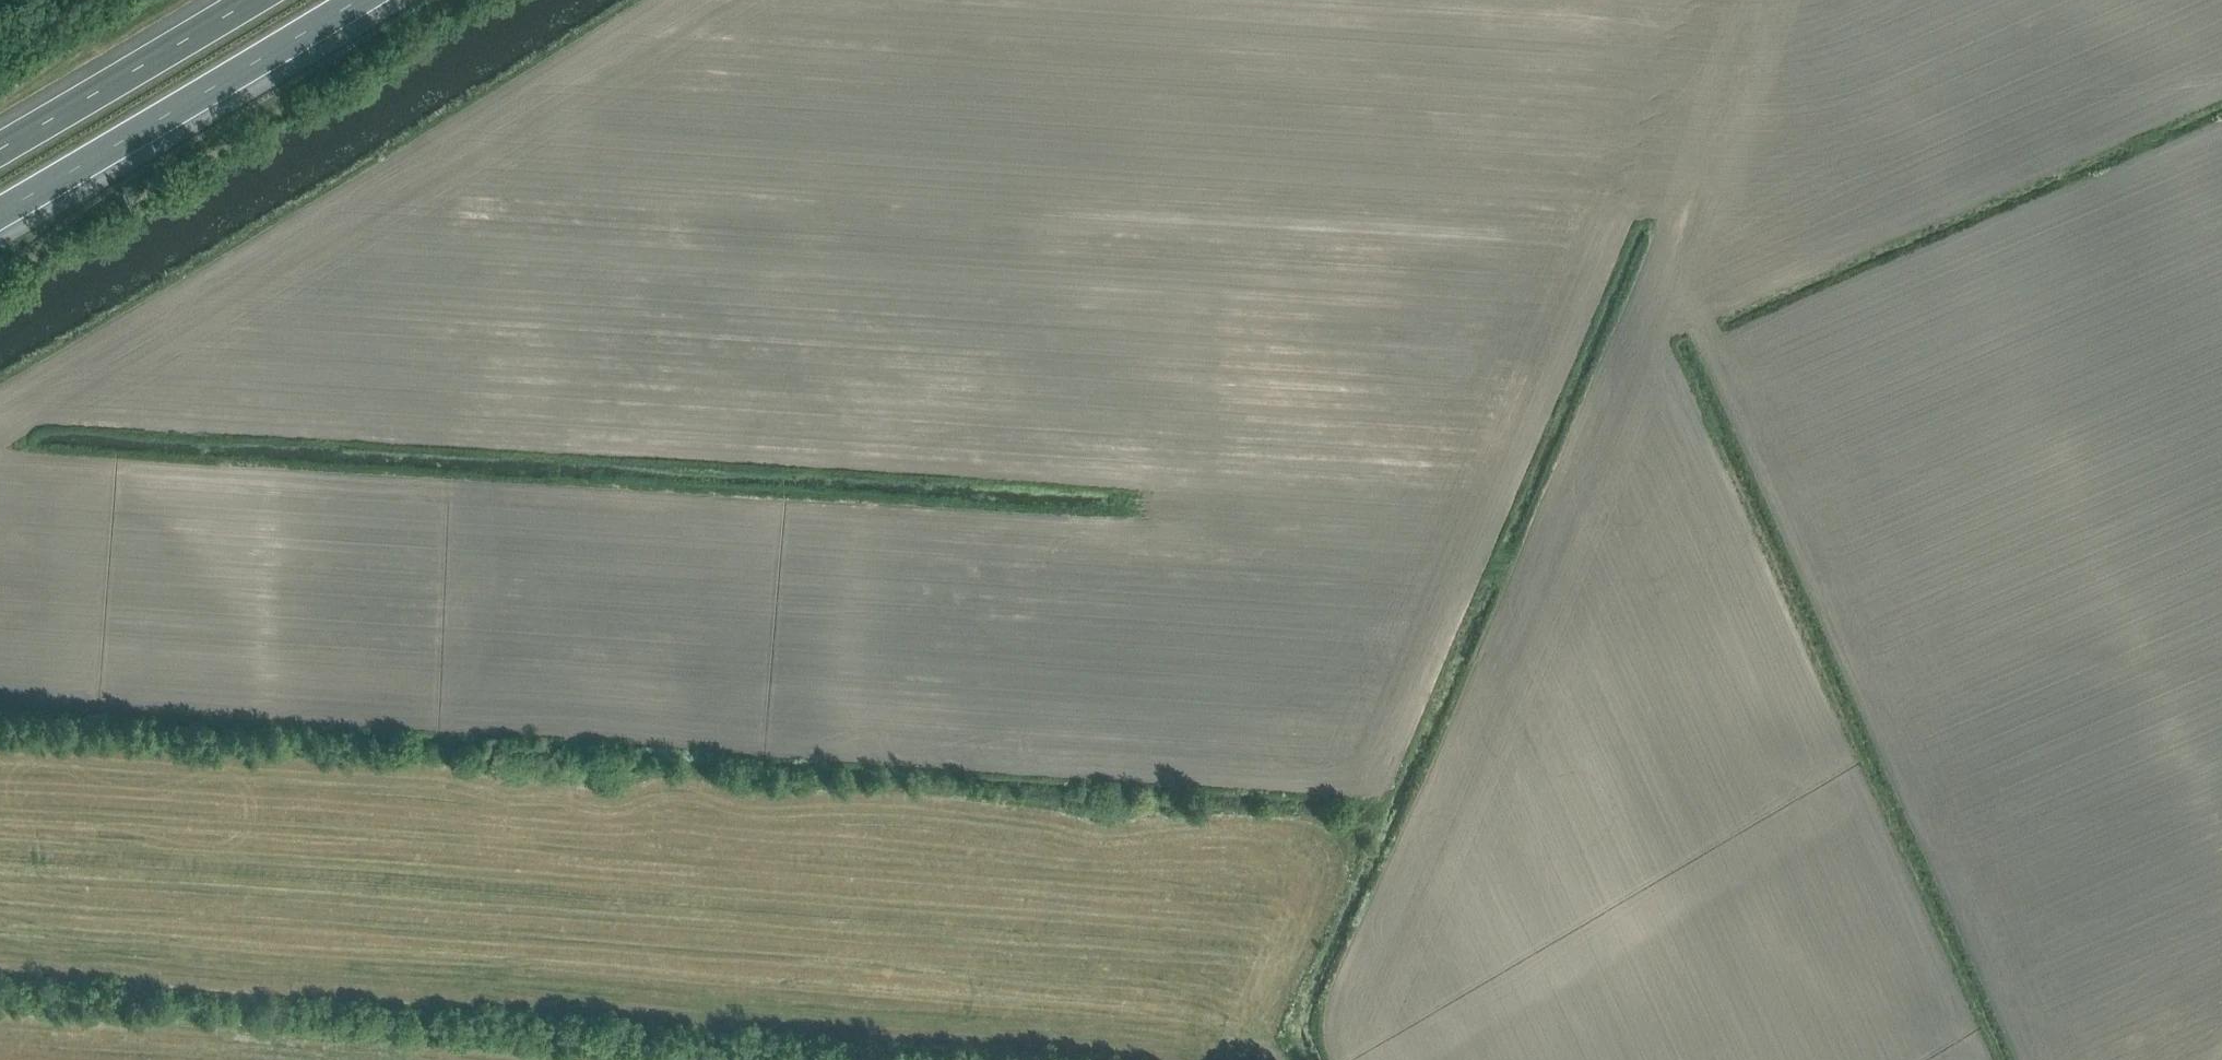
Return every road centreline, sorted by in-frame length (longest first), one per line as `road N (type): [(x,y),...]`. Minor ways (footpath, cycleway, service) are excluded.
road 1 (motorway): [(0,212),(354,0)]
road 2 (motorway): [(248,0),(0,150)]

